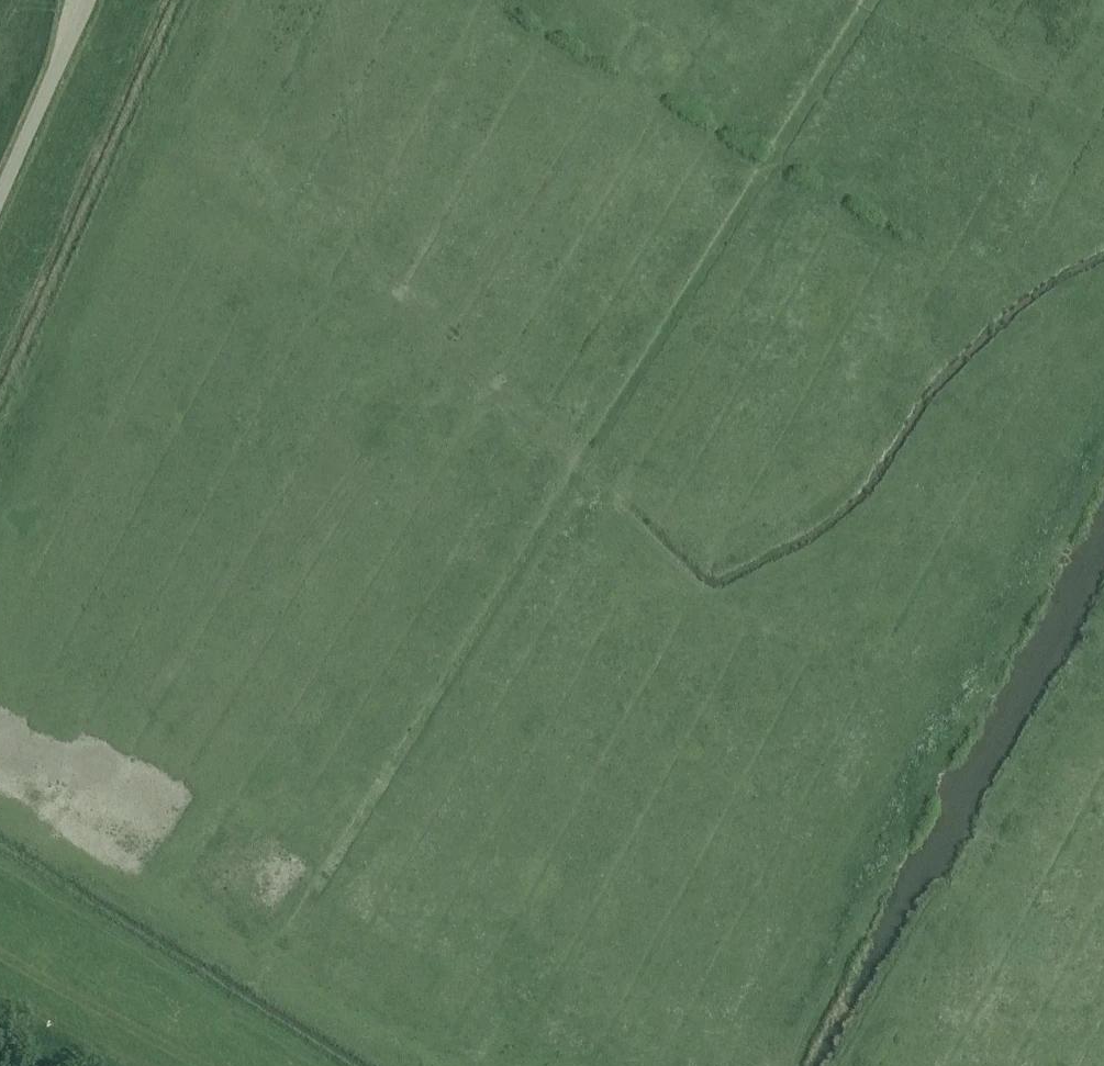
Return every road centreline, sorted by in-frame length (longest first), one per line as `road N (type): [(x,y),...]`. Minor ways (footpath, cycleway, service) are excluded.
road 1 (track): [(0,952),(199,1065)]
road 2 (unclassified): [(0,199),(87,0)]

